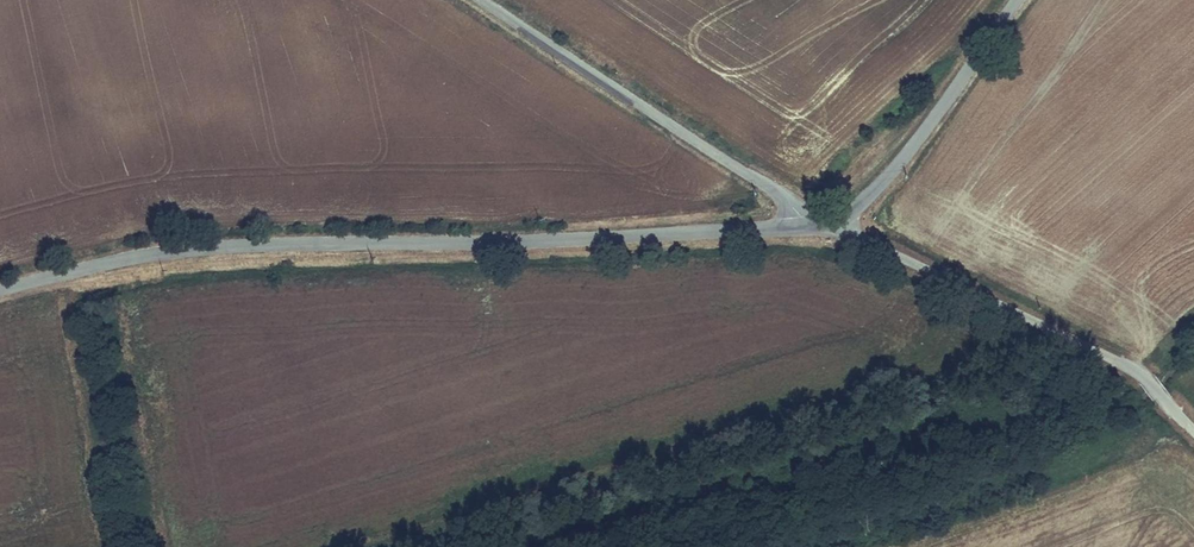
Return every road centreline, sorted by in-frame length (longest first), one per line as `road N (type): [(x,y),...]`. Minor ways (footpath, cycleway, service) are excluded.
road 1 (tertiary): [(807,225),(174,249),(0,290)]
road 2 (tertiary): [(1193,429),(1127,365),(836,222)]
road 3 (tertiary): [(807,225),(778,192),(487,0)]
road 4 (tertiary): [(1018,0),(902,162),(836,222)]

